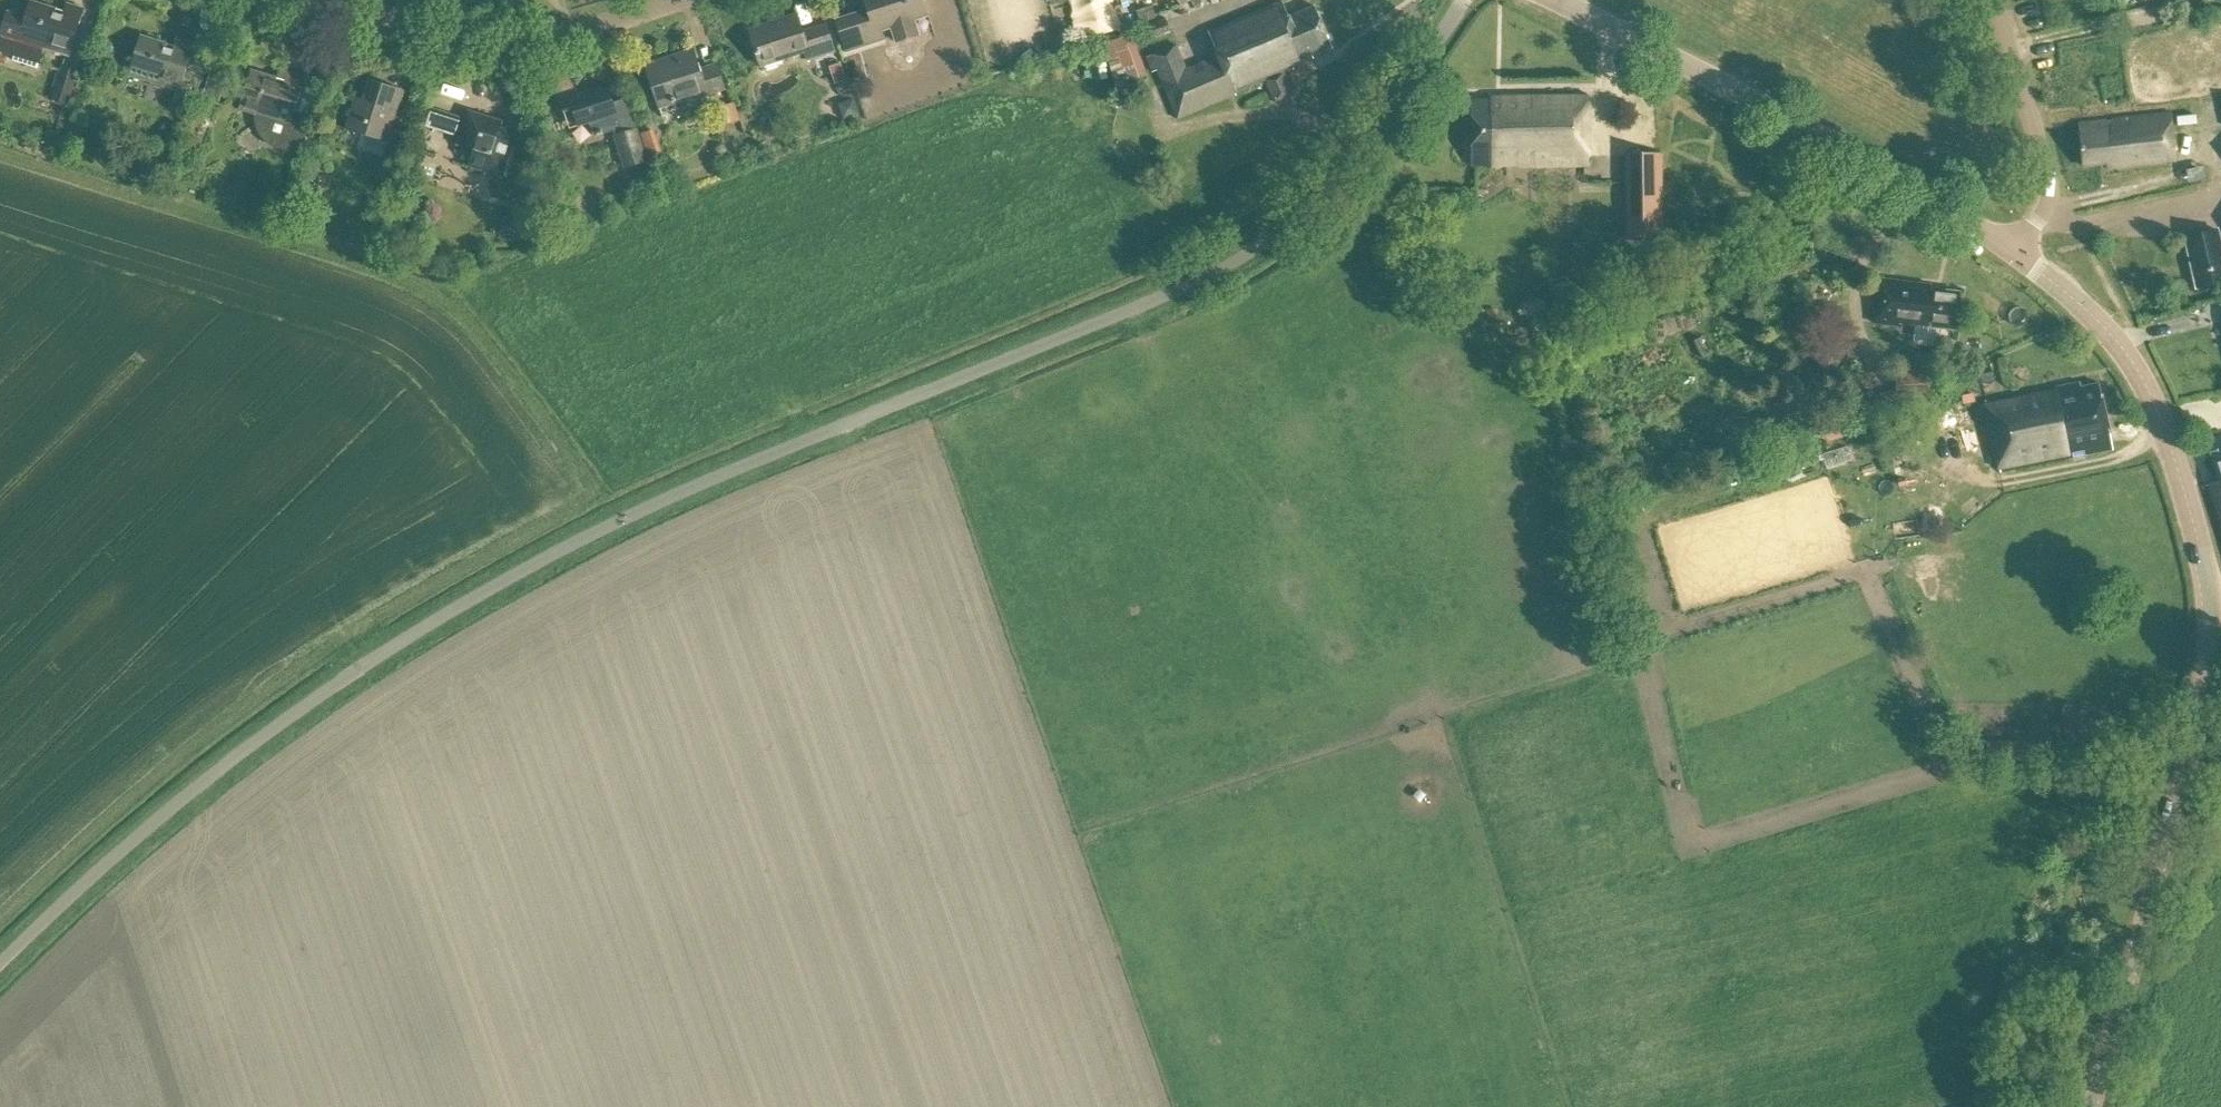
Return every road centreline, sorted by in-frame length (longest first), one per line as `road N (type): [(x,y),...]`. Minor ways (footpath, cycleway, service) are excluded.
road 1 (unclassified): [(0,964),(239,751),(408,635),(644,509),(1242,260),(1330,186),(1464,0)]
road 2 (tertiary): [(2015,249),(1913,183),(1556,0)]
road 3 (tertiary): [(2091,1106),(2197,724),(2210,622)]
road 4 (tertiary): [(2210,622),(2209,583),(2183,486),(2135,369),(2114,336),(2015,249)]
road 5 (residential): [(678,0),(513,54),(312,0)]
road 6 (unclassified): [(2015,249),(2049,203),(2050,182),(1993,0)]

